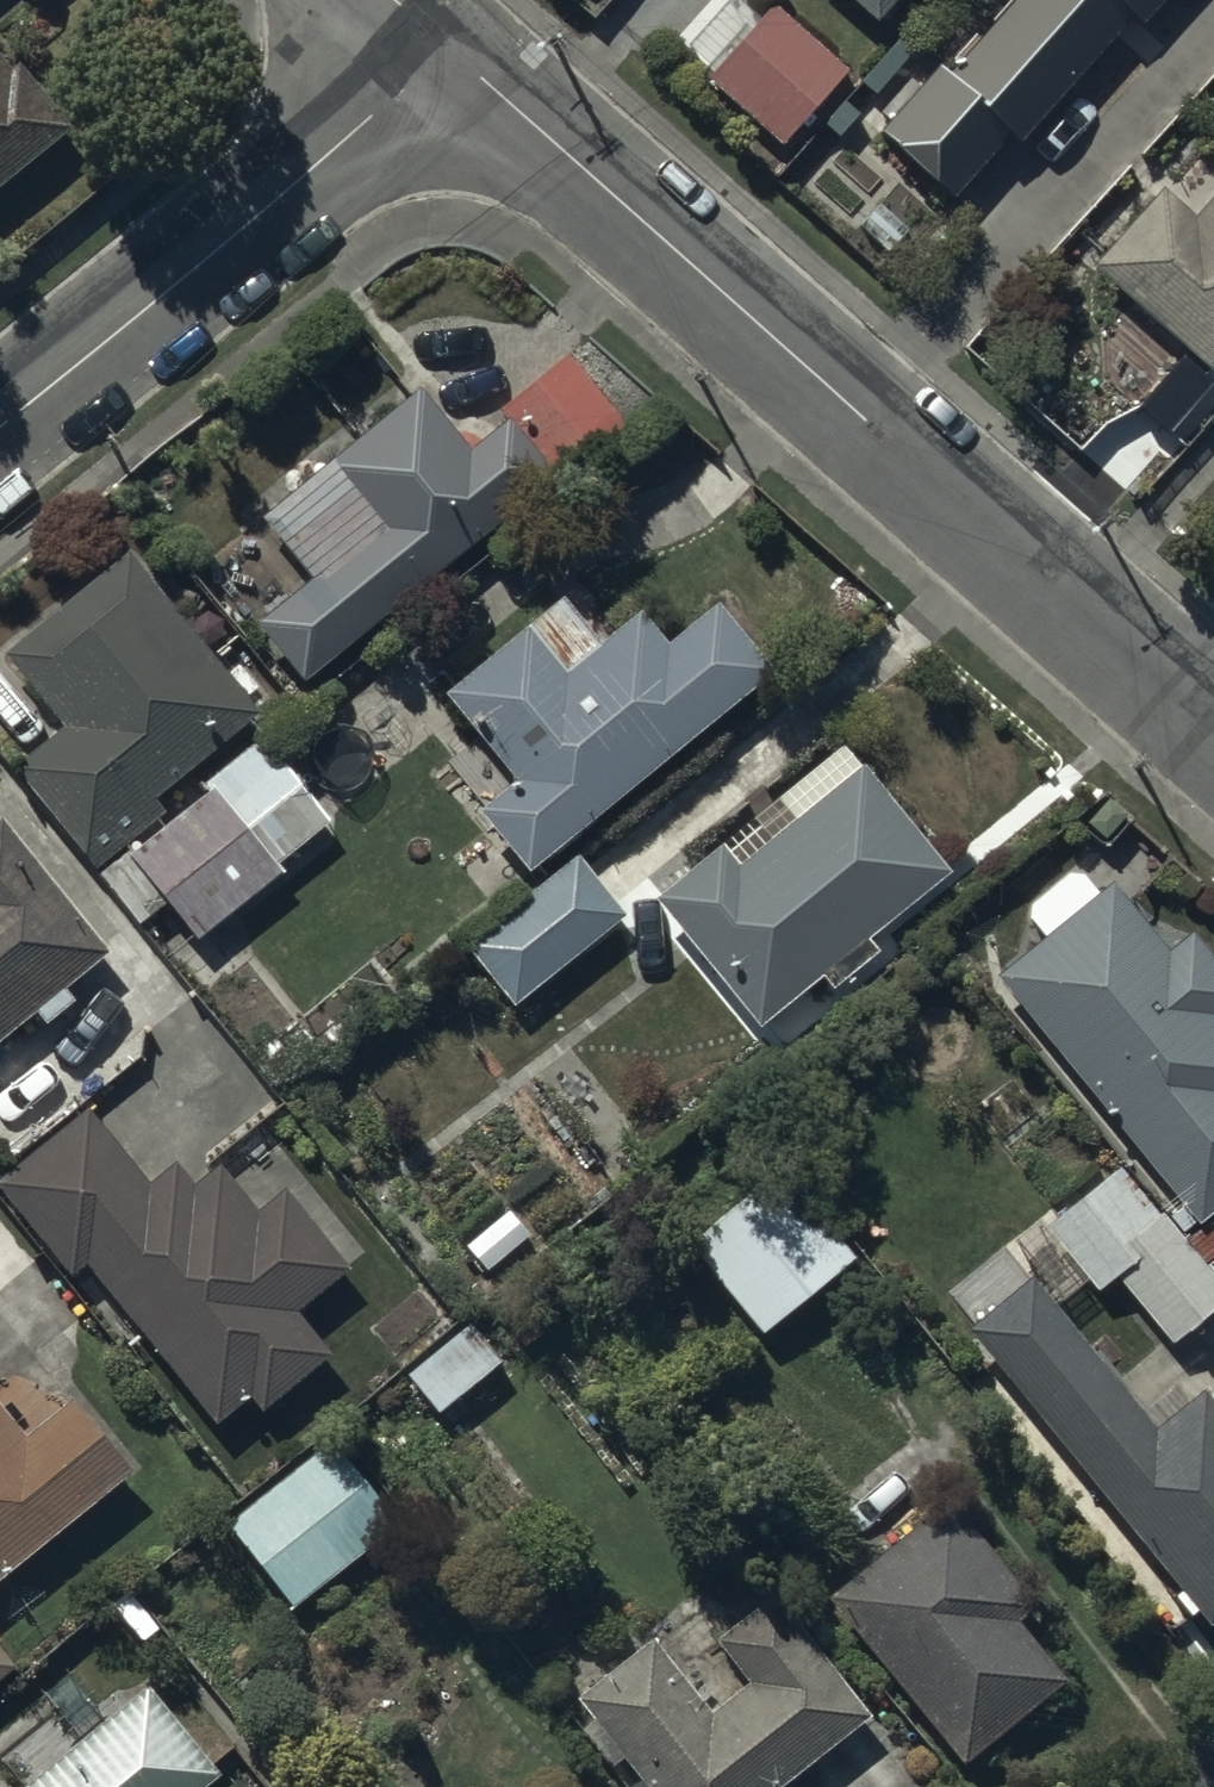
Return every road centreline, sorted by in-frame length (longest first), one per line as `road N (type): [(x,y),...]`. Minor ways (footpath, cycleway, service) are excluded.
road 1 (residential): [(460,59),(1213,736)]
road 2 (residential): [(460,59),(0,433)]

